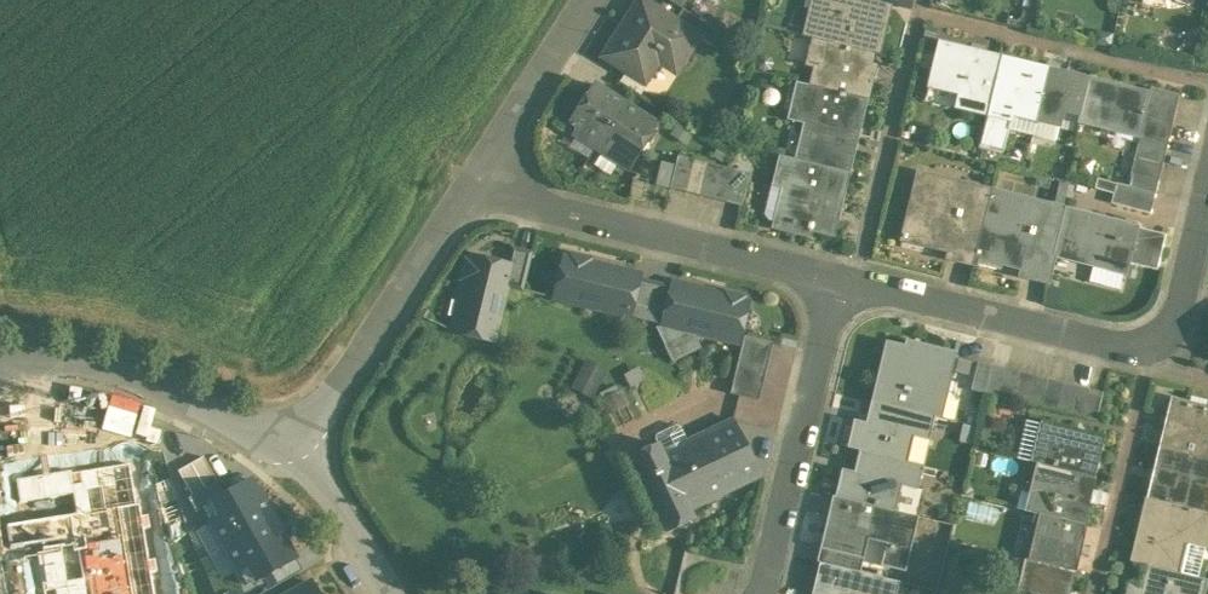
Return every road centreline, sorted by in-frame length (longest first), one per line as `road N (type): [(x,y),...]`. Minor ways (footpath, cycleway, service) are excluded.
road 1 (residential): [(838,279),(1144,346),(1174,325),(1207,191)]
road 2 (residential): [(480,175),(552,207),(838,279)]
road 3 (residential): [(838,279),(760,593)]
road 4 (residential): [(480,175),(339,390),(294,427)]
road 5 (residential): [(294,427),(237,423),(109,373),(0,364)]
road 6 (residential): [(588,0),(480,175)]
road 7 (residential): [(392,593),(294,427)]

